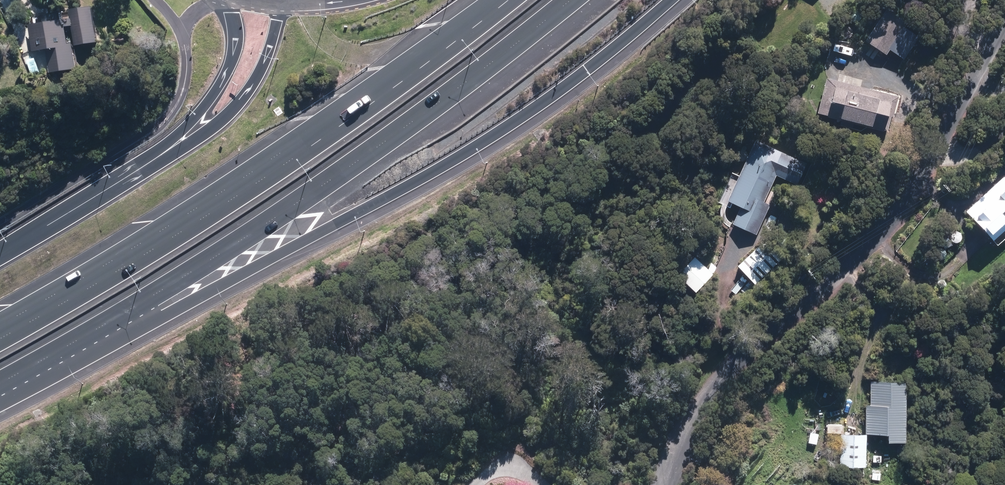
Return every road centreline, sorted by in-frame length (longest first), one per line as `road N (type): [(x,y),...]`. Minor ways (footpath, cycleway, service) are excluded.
road 1 (motorway): [(670,0),(486,144),(154,319),(0,390)]
road 2 (motorway): [(572,0),(324,187),(0,382)]
road 3 (motorway): [(0,338),(269,175),(508,0)]
road 4 (residential): [(1004,27),(921,182),(860,257),(701,400),(665,484)]
road 5 (motorway): [(143,166),(235,107),(263,65),(285,5)]
road 6 (motorway): [(143,166),(229,69),(236,43),(228,0)]
road 7 (motorway): [(0,254),(143,166)]

